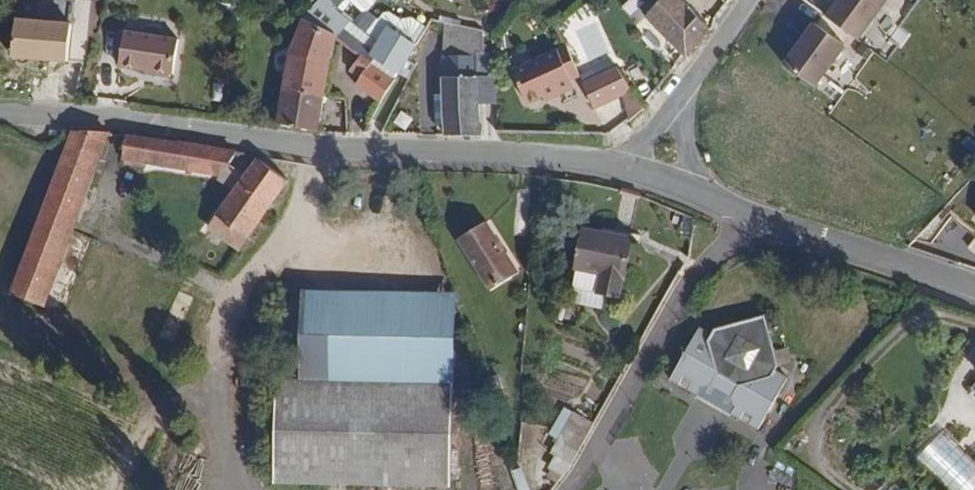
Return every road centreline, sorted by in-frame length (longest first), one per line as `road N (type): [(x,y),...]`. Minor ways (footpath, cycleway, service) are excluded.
road 1 (unclassified): [(625,163),(399,152),(0,111)]
road 2 (unclassified): [(974,289),(753,216),(698,188)]
road 3 (residential): [(680,101),(750,0)]

